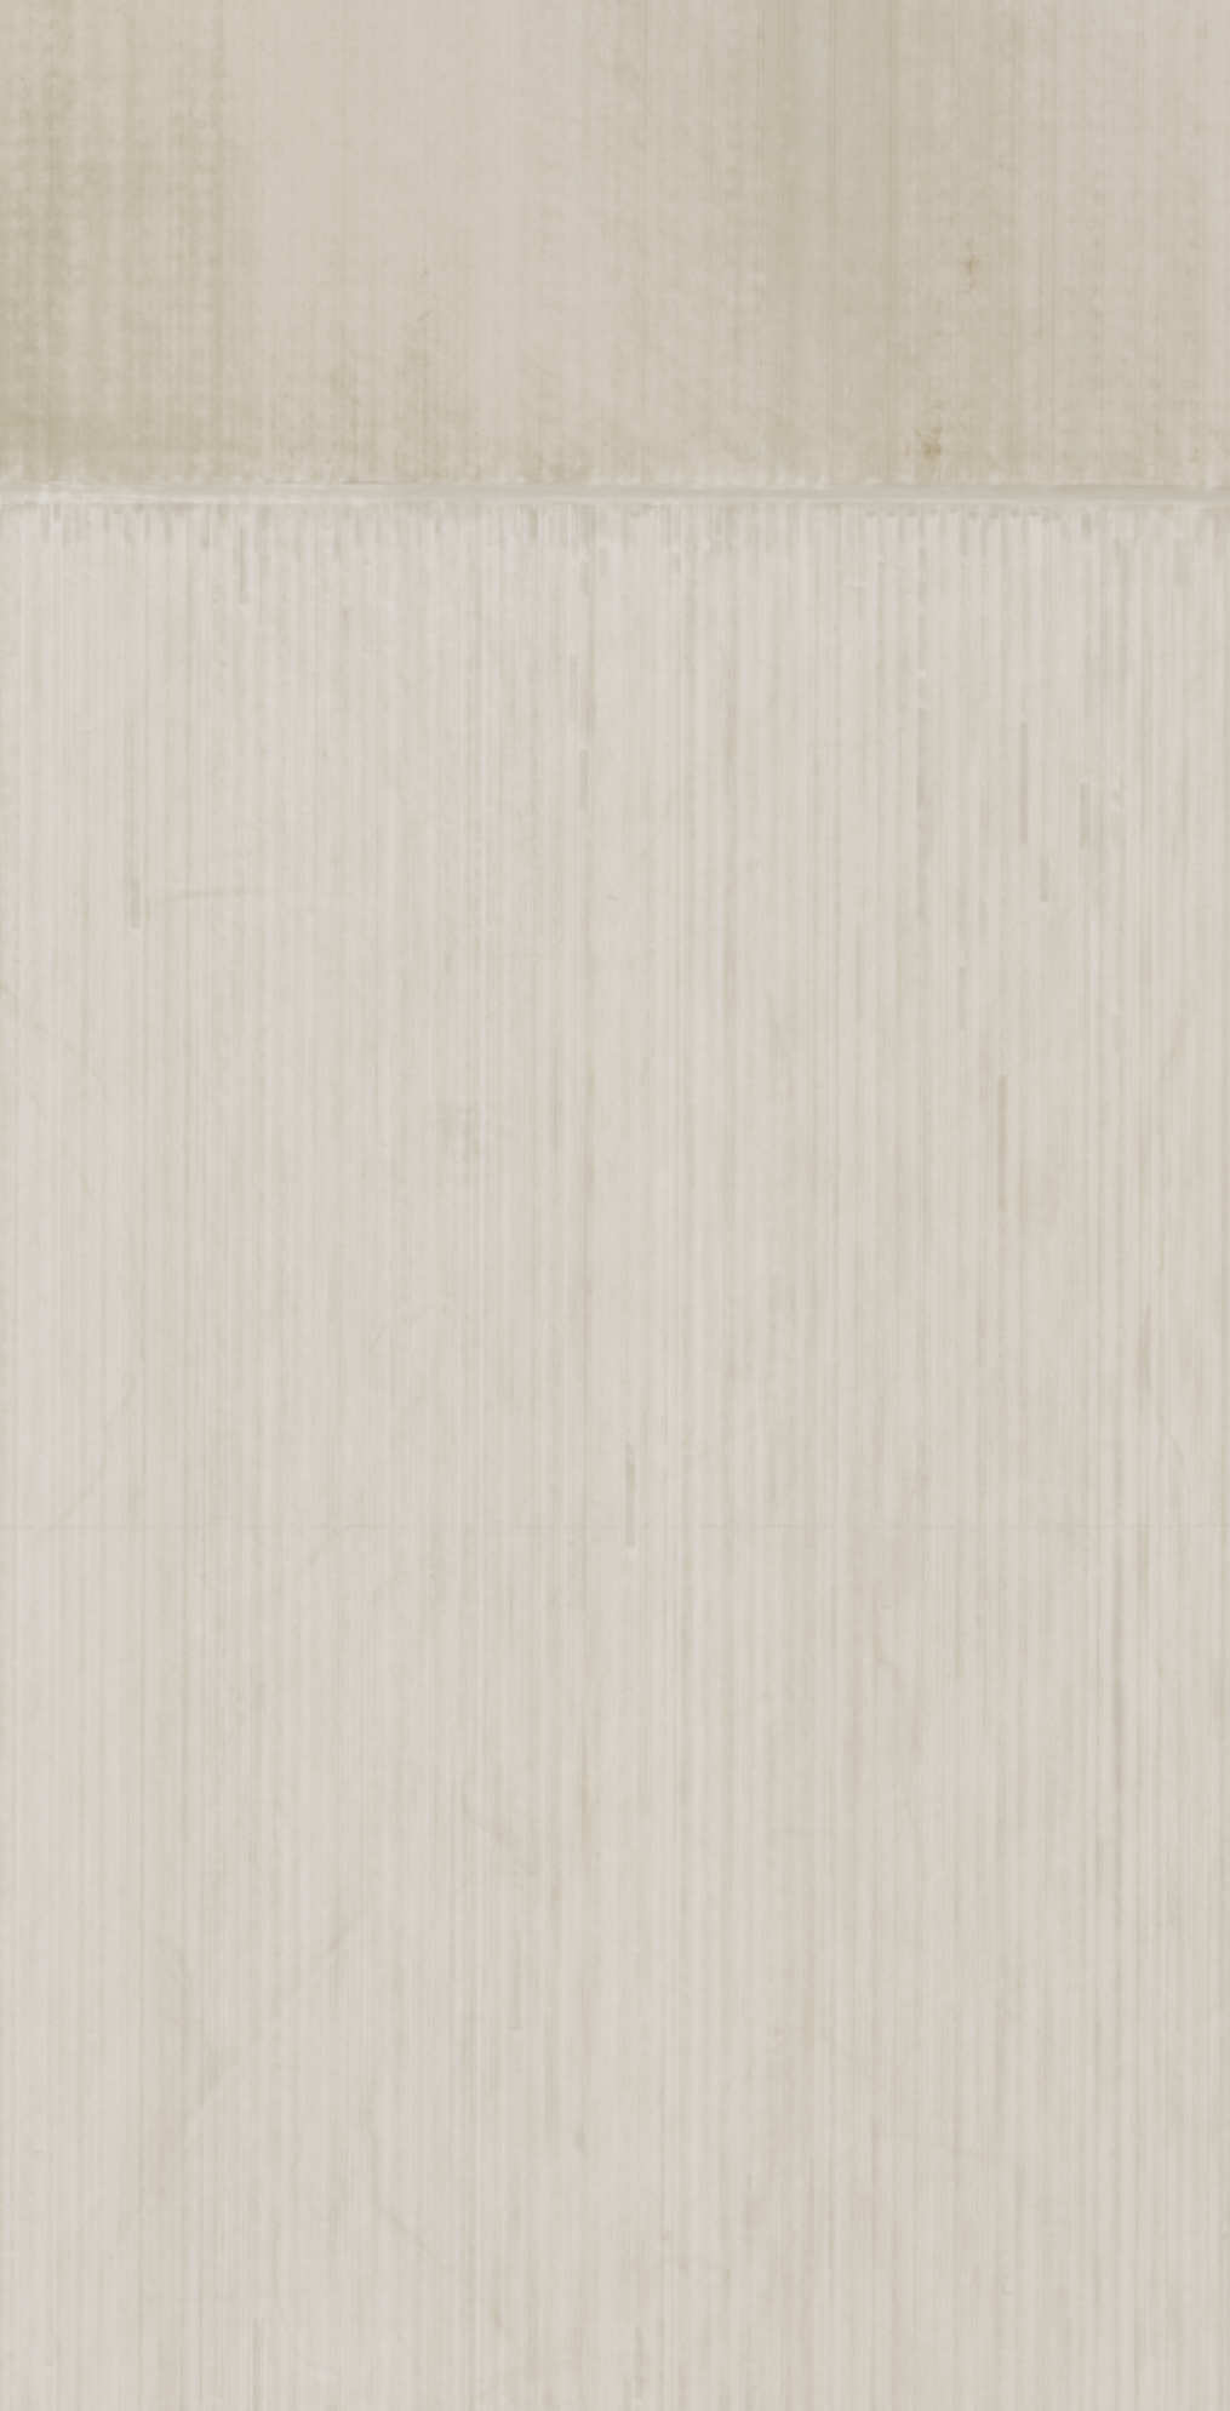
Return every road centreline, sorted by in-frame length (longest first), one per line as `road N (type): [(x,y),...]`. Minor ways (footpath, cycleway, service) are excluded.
road 1 (residential): [(1229,493),(0,489)]

